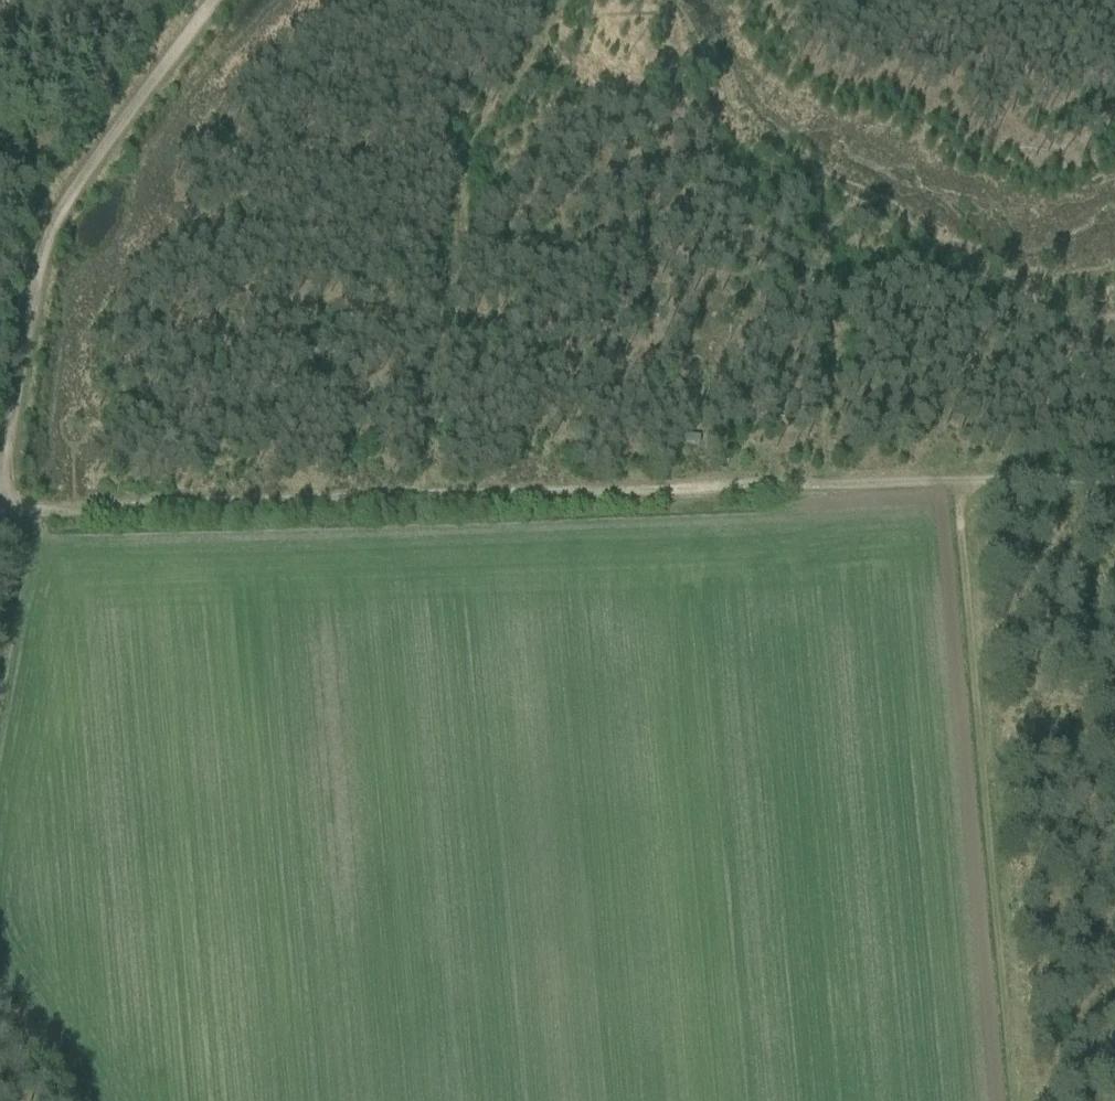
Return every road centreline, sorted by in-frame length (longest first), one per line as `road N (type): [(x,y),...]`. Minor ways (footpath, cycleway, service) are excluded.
road 1 (track): [(0,508),(1114,484)]
road 2 (track): [(1024,1100),(960,485)]
road 3 (track): [(0,485),(66,207),(218,0)]

